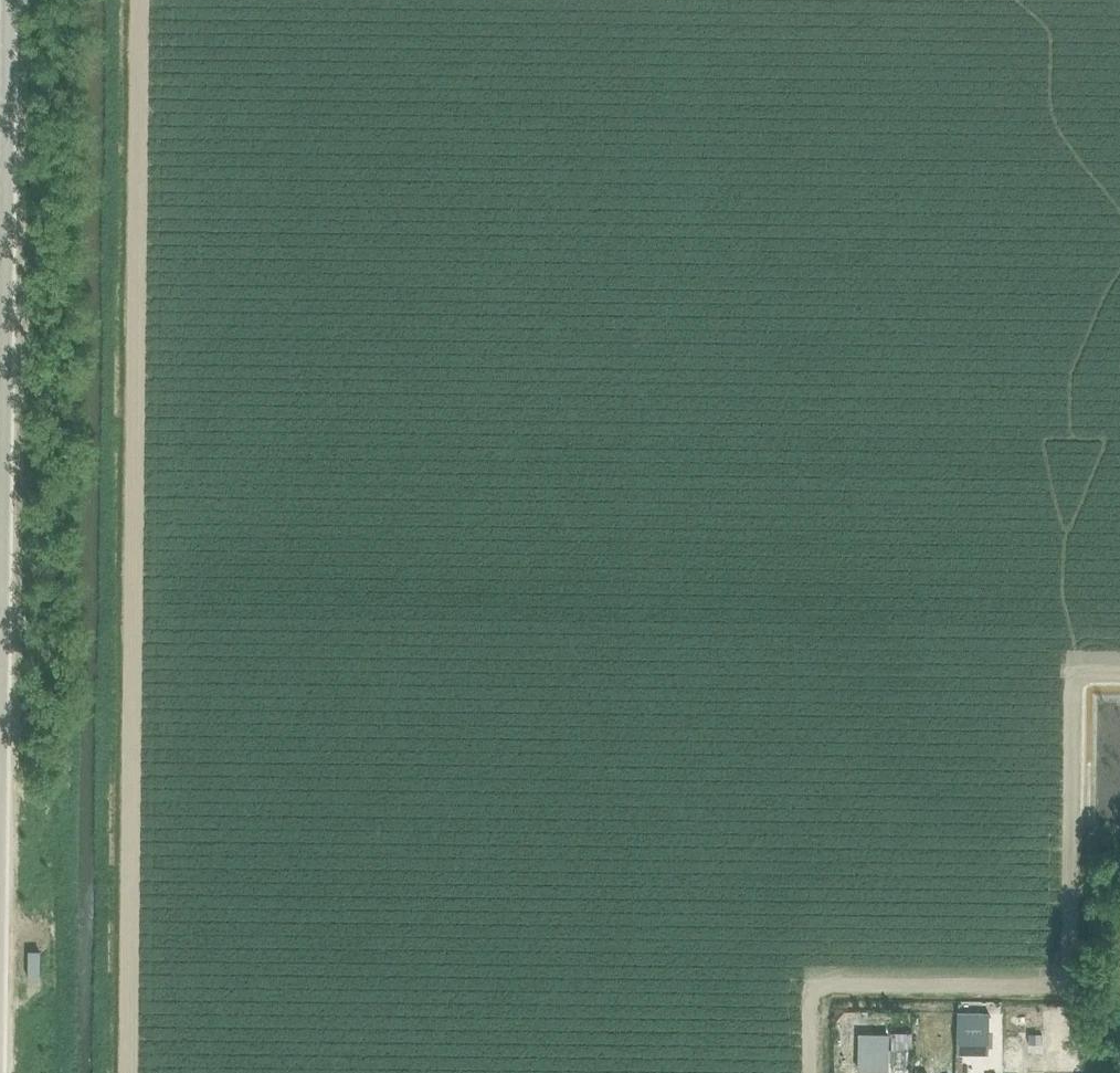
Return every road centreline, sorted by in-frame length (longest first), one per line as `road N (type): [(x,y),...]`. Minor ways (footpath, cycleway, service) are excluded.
road 1 (unclassified): [(0,704),(8,0)]

